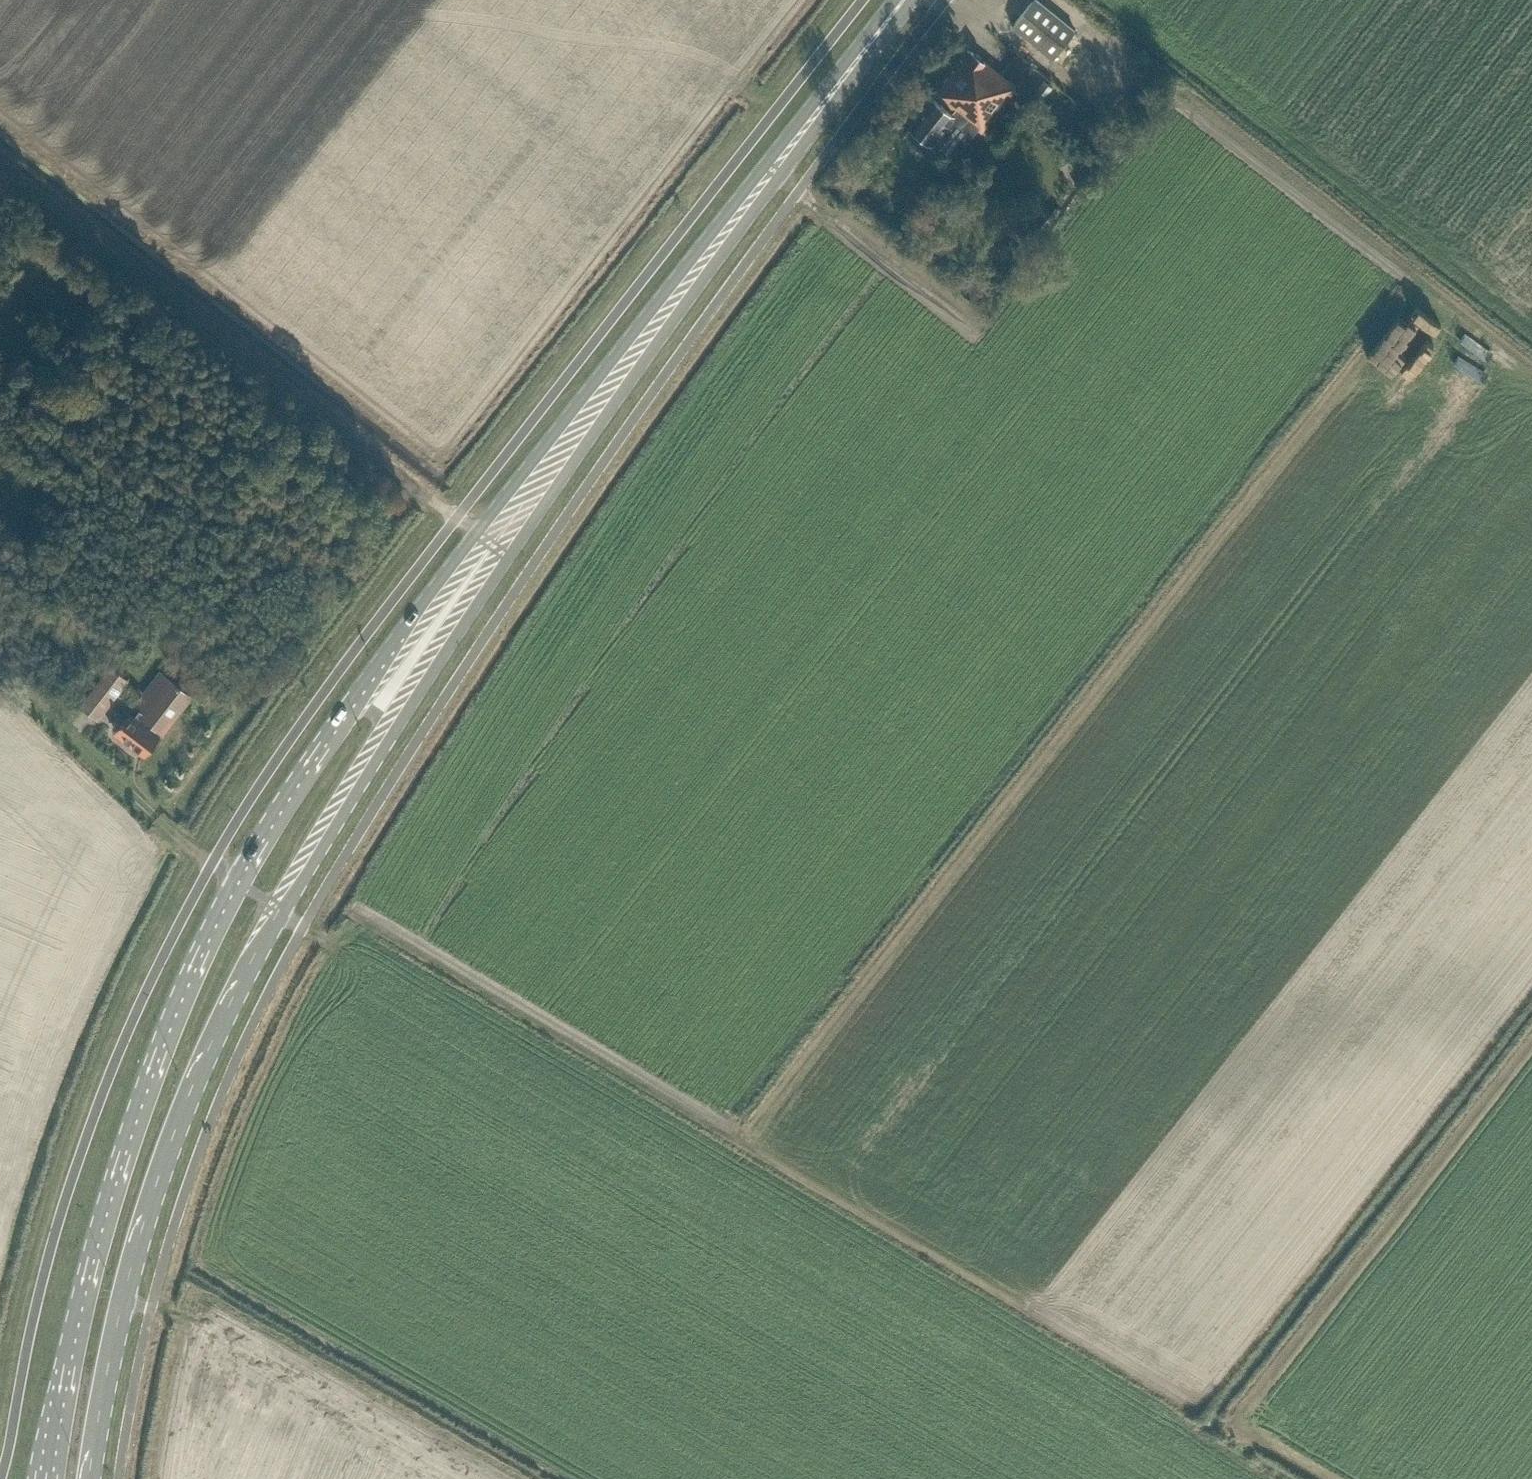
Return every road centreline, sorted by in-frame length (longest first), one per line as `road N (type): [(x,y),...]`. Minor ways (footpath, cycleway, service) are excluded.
road 1 (secondary): [(905,0),(563,431),(308,772),(235,888),(178,1006),(128,1142),(64,1366),(45,1478)]
road 2 (secondary): [(86,1478),(137,1246),(169,1139),(218,1027),(418,689),(907,0)]
road 3 (track): [(0,159),(480,542)]
road 4 (track): [(1186,113),(1531,384)]

